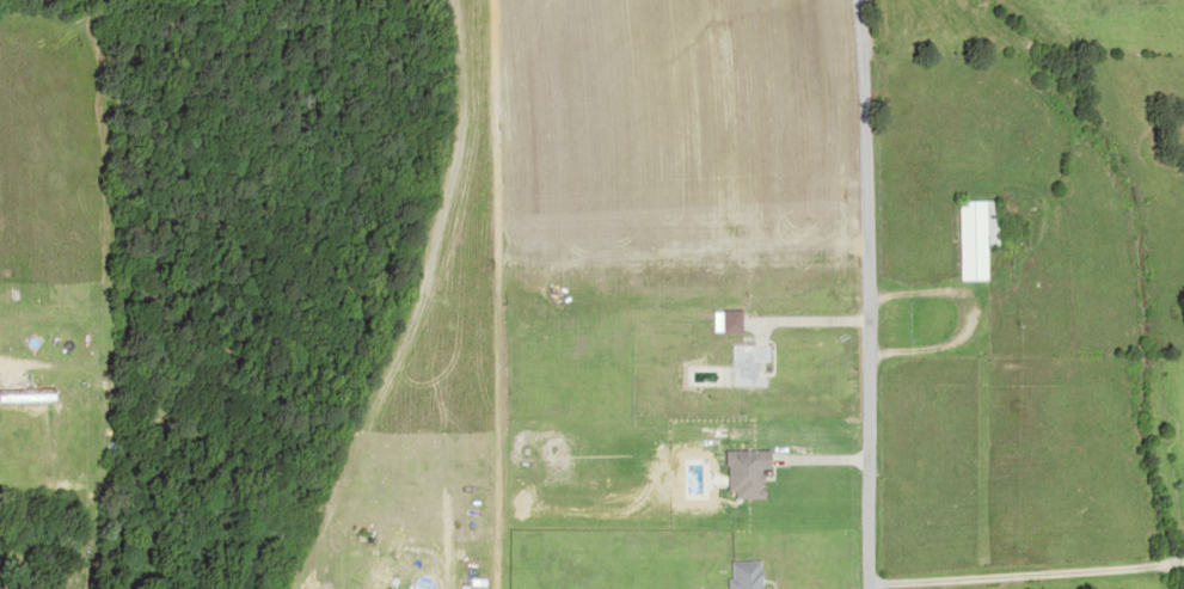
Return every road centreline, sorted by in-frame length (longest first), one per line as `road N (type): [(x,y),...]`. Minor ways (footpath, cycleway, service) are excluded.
road 1 (residential): [(871,588),(856,0)]

